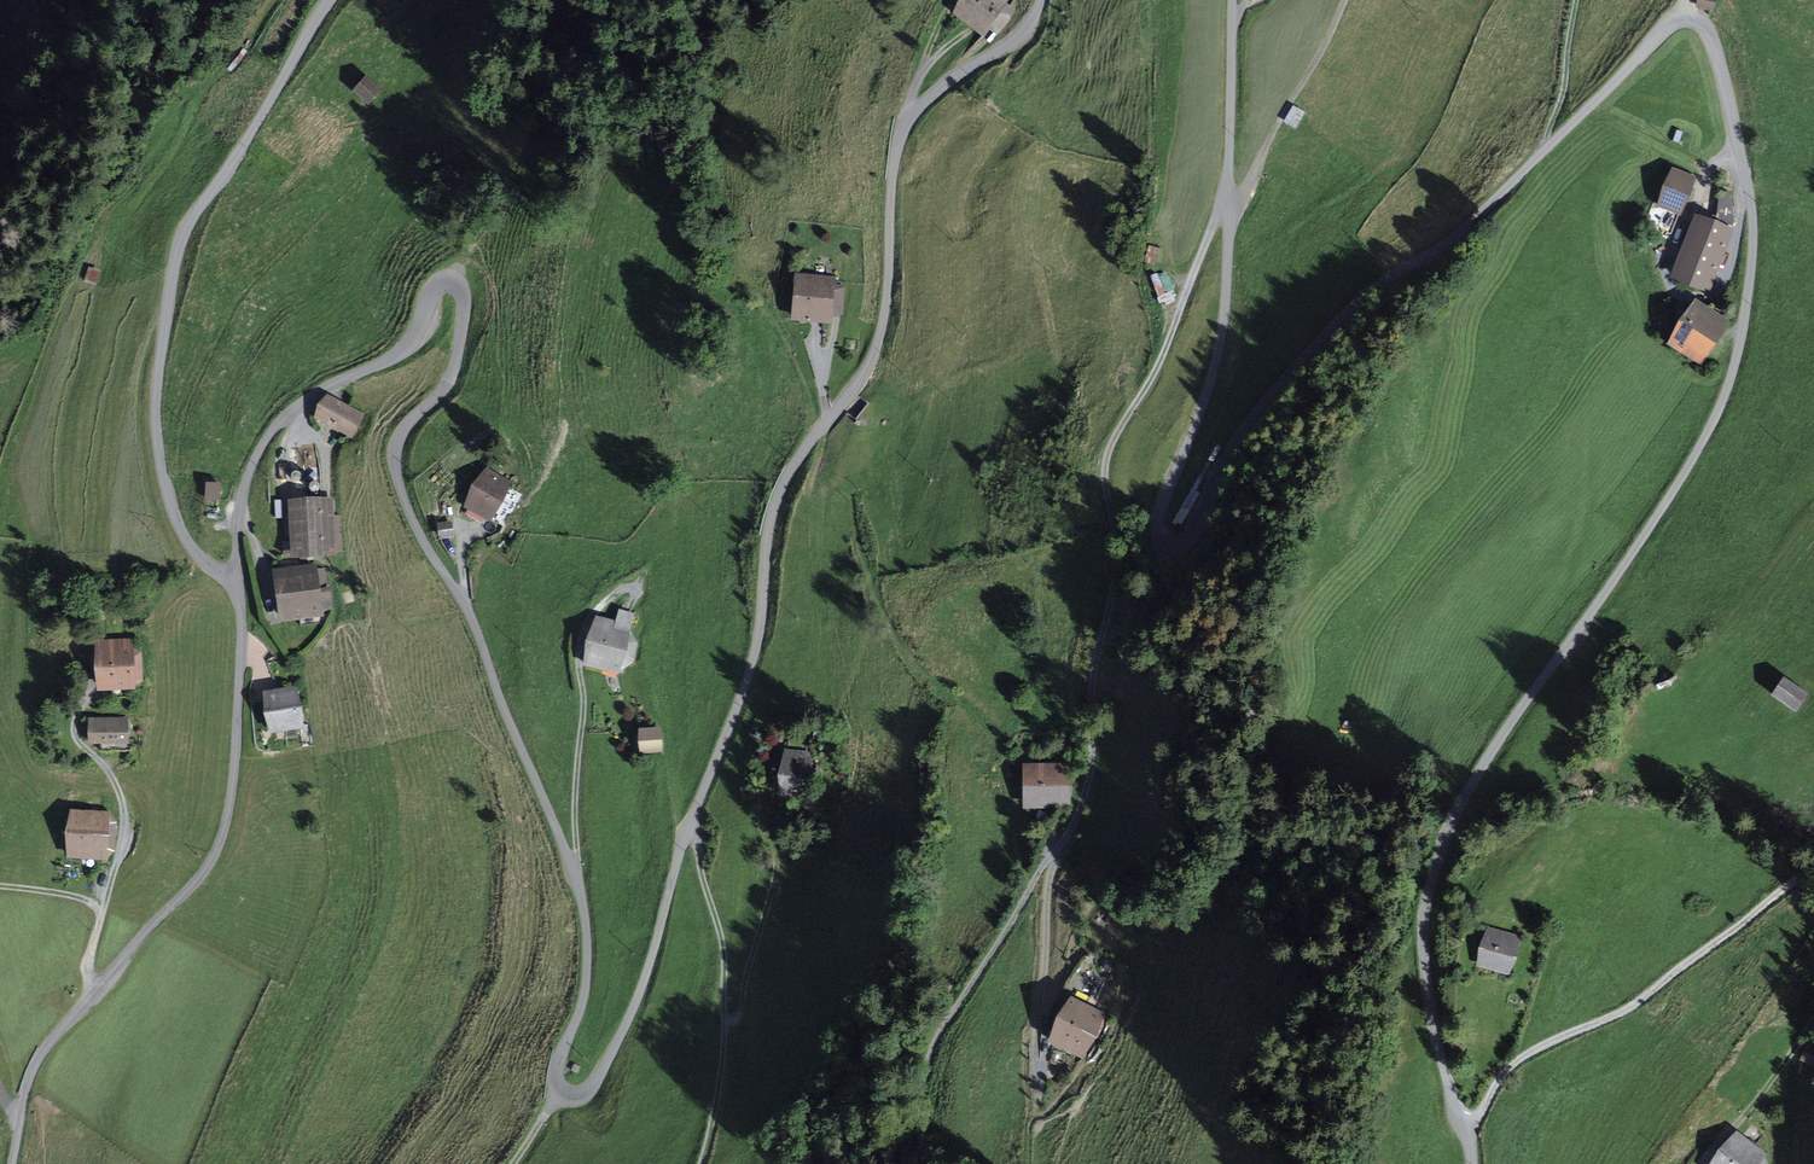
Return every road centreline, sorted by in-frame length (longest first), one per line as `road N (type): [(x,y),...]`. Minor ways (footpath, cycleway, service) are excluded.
road 1 (unclassified): [(1233,0),(1222,340),(1162,507),(1165,546),(1185,546),(1202,523),(1235,446),(1317,344),(1376,286),(1437,255),(1489,210),(1671,21),(1694,19),(1709,32),(1739,147),(1752,252),(1740,344),(1721,405),(1663,508),(1486,759),(1438,856),(1425,956),(1433,1025),(1473,1163)]
road 2 (unclassified): [(239,581),(239,513),(264,440),(306,400),(398,354),(438,284),(456,284),(463,303),(454,368),(400,437),(396,468),(422,540),(467,610),(578,885),(585,986),(555,1077),(566,1093),(590,1088),(641,989),(685,835),(745,687),(778,496),(878,344),(900,136),(949,82),(1013,43),(1040,0)]
road 3 (track): [(906,1163),(942,1029),(1083,805),(1094,679),(1117,569),(1108,461),(1228,209)]
road 4 (unclassified): [(239,581),(188,546),(162,470),(156,417),(178,252),(333,0)]
road 5 (unclassified): [(12,1163),(39,1058),(202,875),(220,841),(236,752),(239,581)]
road 6 (track): [(1463,1124),(1521,1059),(1627,1011),(1813,871)]
road 7 (track): [(701,1163),(724,1056),(726,955),(698,837),(688,830)]
road 8 (track): [(1741,155),(1708,175),(1679,233),(1666,271),(1677,295),(1695,300),(1719,292),(1748,192)]
road 9 (track): [(90,700),(77,738),(110,775),(125,810),(90,962),(96,990)]
road 10 (track): [(1346,0),(1246,190),(1228,206)]
road 11 (track): [(1039,1091),(1053,857)]
road 12 (track): [(1549,147),(1577,0)]
road 13 (track): [(1746,1111),(1813,1009)]

